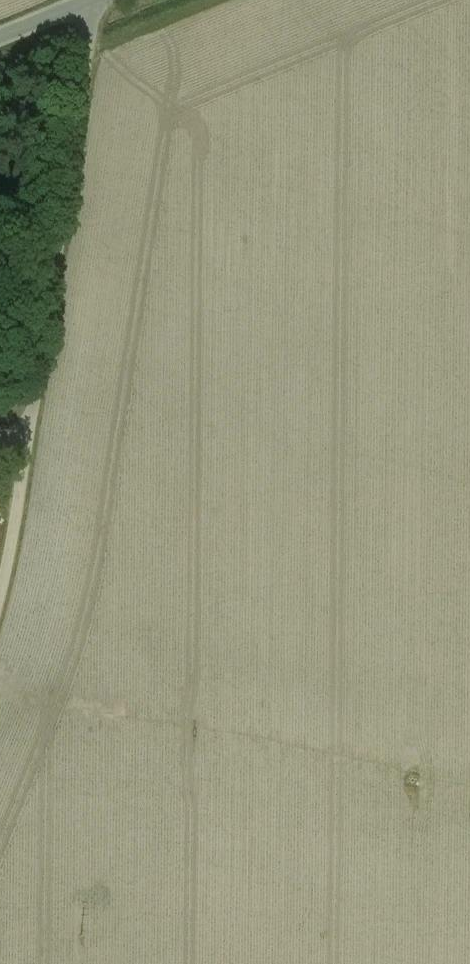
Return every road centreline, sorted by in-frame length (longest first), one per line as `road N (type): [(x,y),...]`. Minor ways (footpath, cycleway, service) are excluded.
road 1 (unclassified): [(0,580),(47,368),(95,0)]
road 2 (track): [(469,786),(0,687)]

